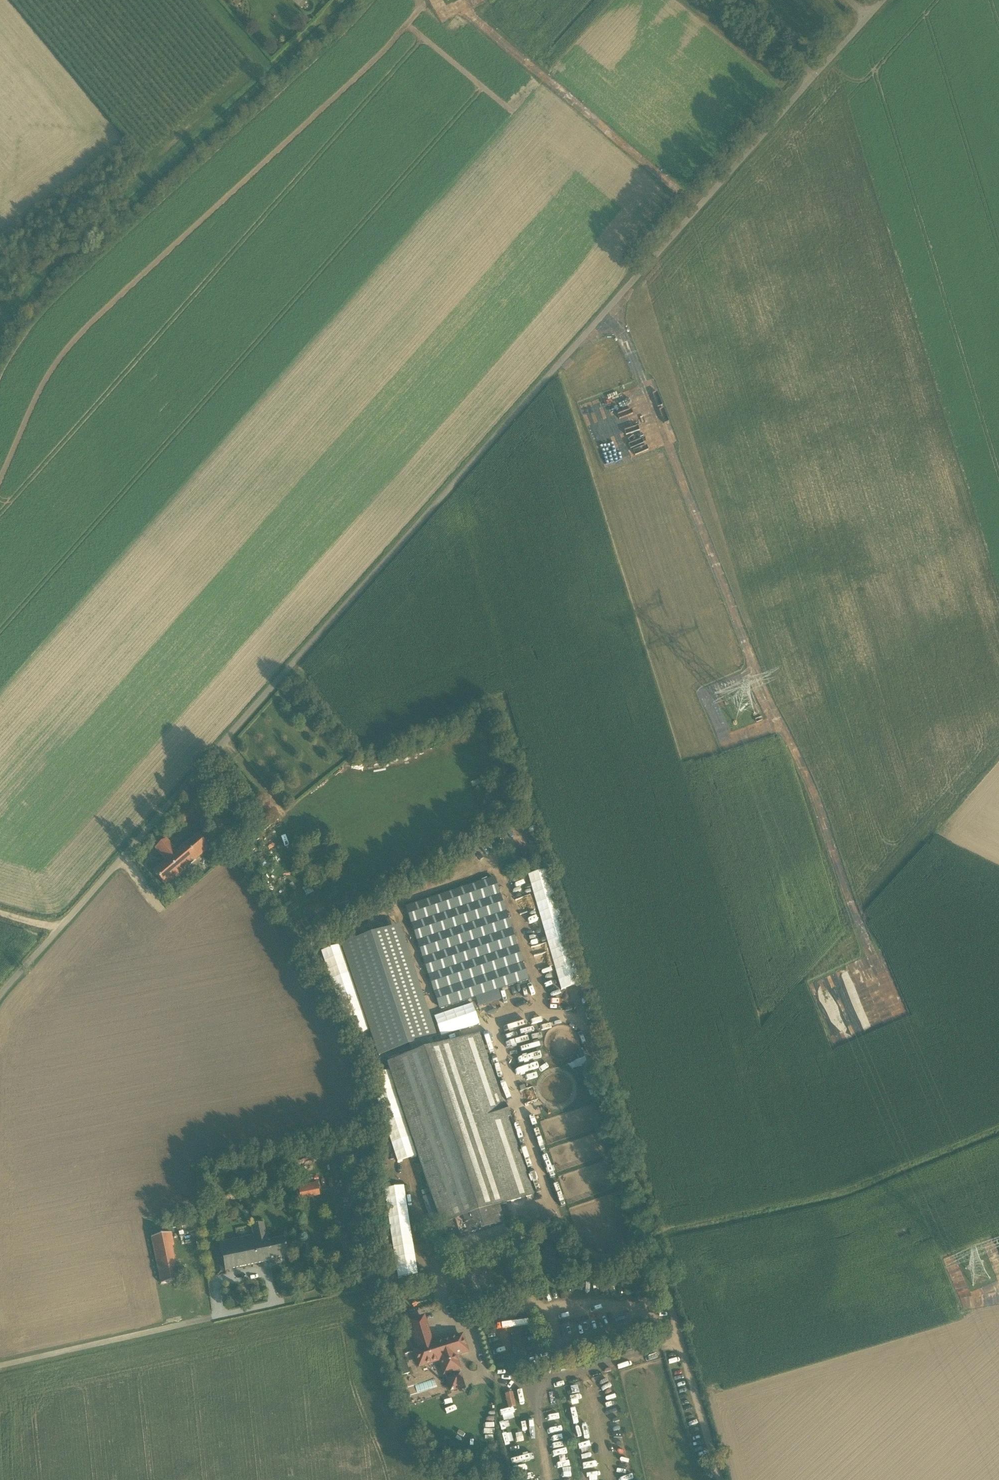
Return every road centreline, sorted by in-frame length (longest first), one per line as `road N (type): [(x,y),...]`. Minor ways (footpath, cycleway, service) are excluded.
road 1 (unclassified): [(0,993),(885,0)]

